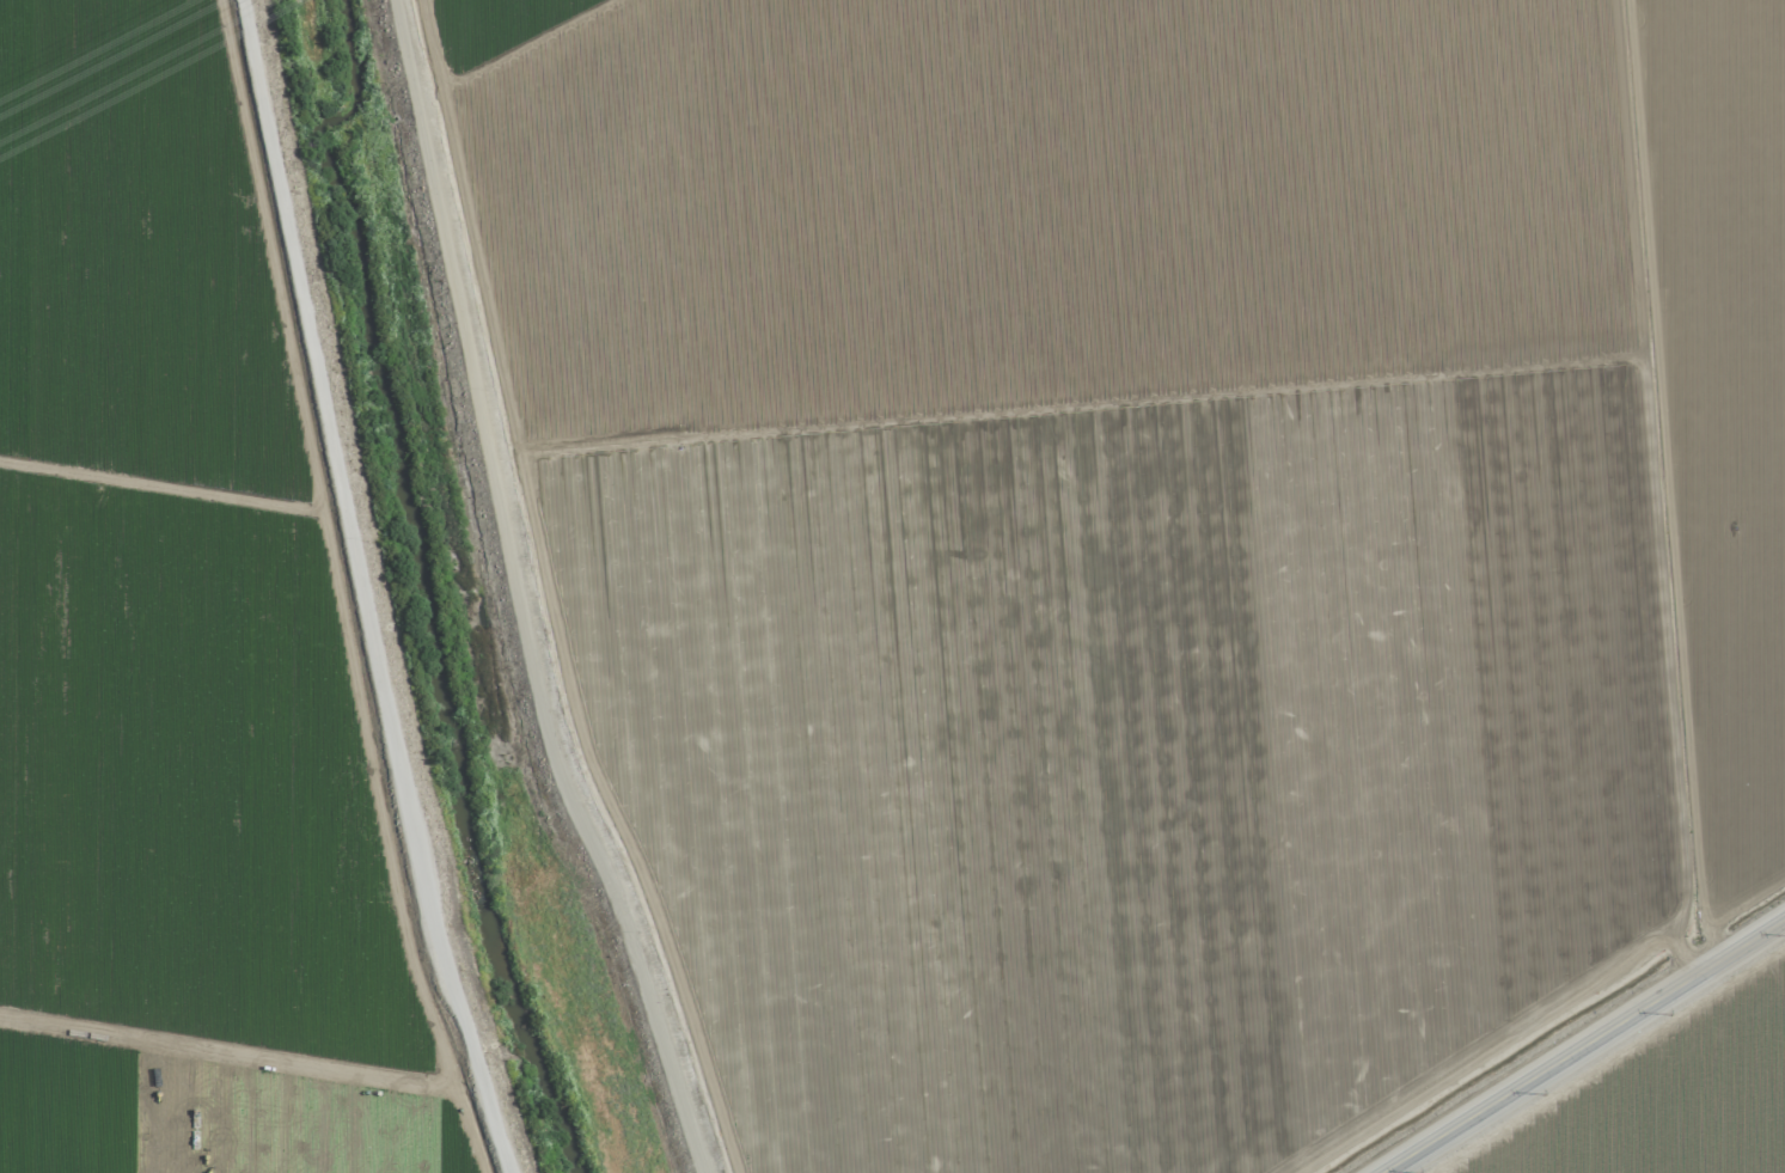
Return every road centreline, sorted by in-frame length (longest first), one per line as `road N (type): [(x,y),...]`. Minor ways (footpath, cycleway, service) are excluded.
road 1 (secondary): [(1385,1172),(1784,918)]

